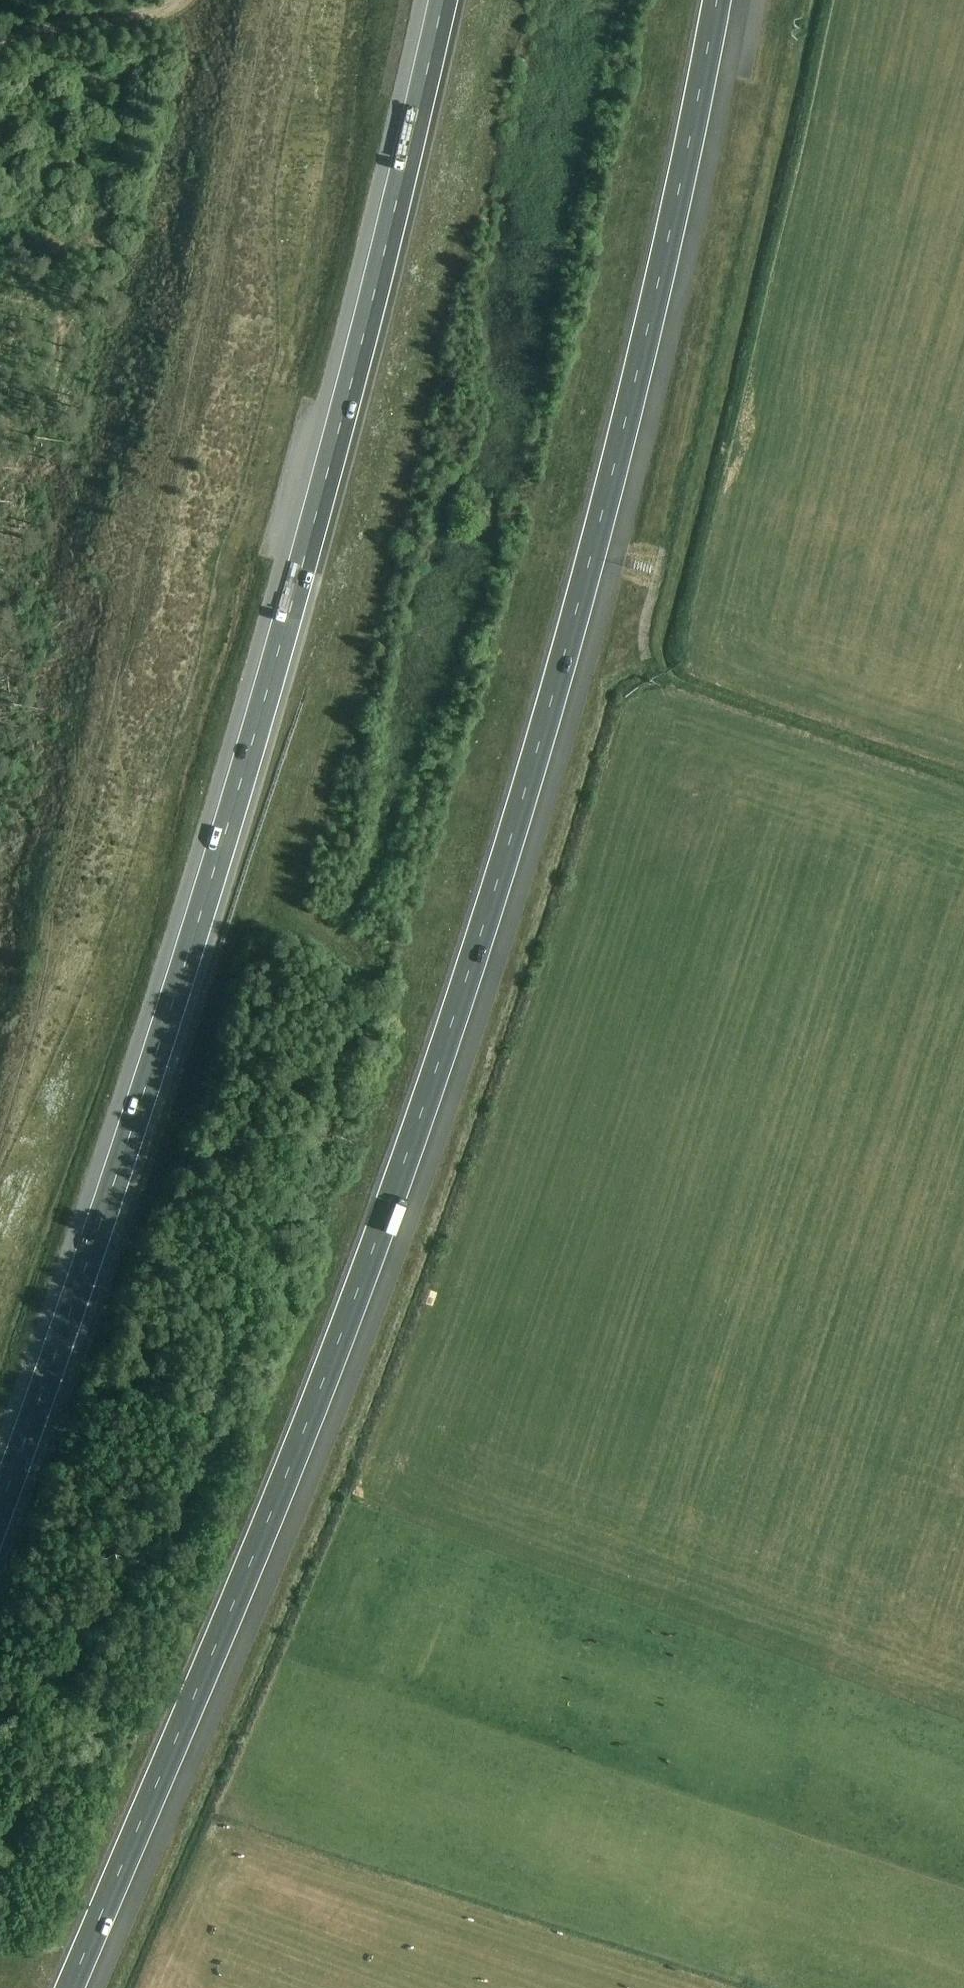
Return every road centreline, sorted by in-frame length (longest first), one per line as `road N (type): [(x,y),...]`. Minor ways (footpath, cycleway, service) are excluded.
road 1 (motorway): [(77,1987),(329,1386),(445,1060),(585,599),(643,375),(722,0)]
road 2 (motorway): [(444,0),(372,305),(244,771),(0,1513)]
road 3 (track): [(177,0),(48,24),(0,43)]

